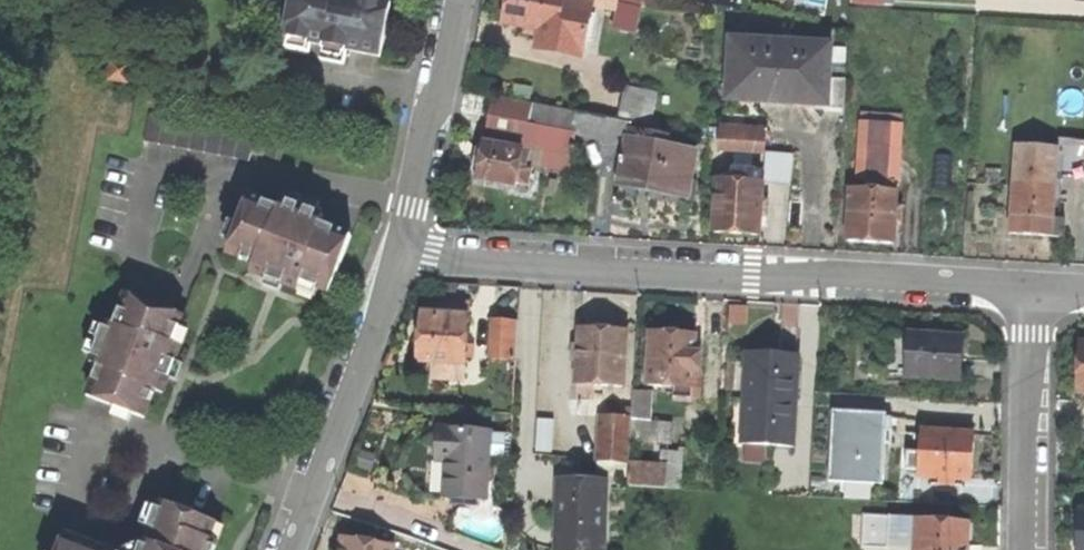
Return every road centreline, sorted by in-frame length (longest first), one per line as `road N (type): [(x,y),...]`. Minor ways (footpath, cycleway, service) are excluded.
road 1 (residential): [(1028,285),(399,256)]
road 2 (residential): [(294,549),(399,256)]
road 3 (residential): [(1028,285),(1021,549)]
road 4 (residential): [(399,256),(459,0)]

